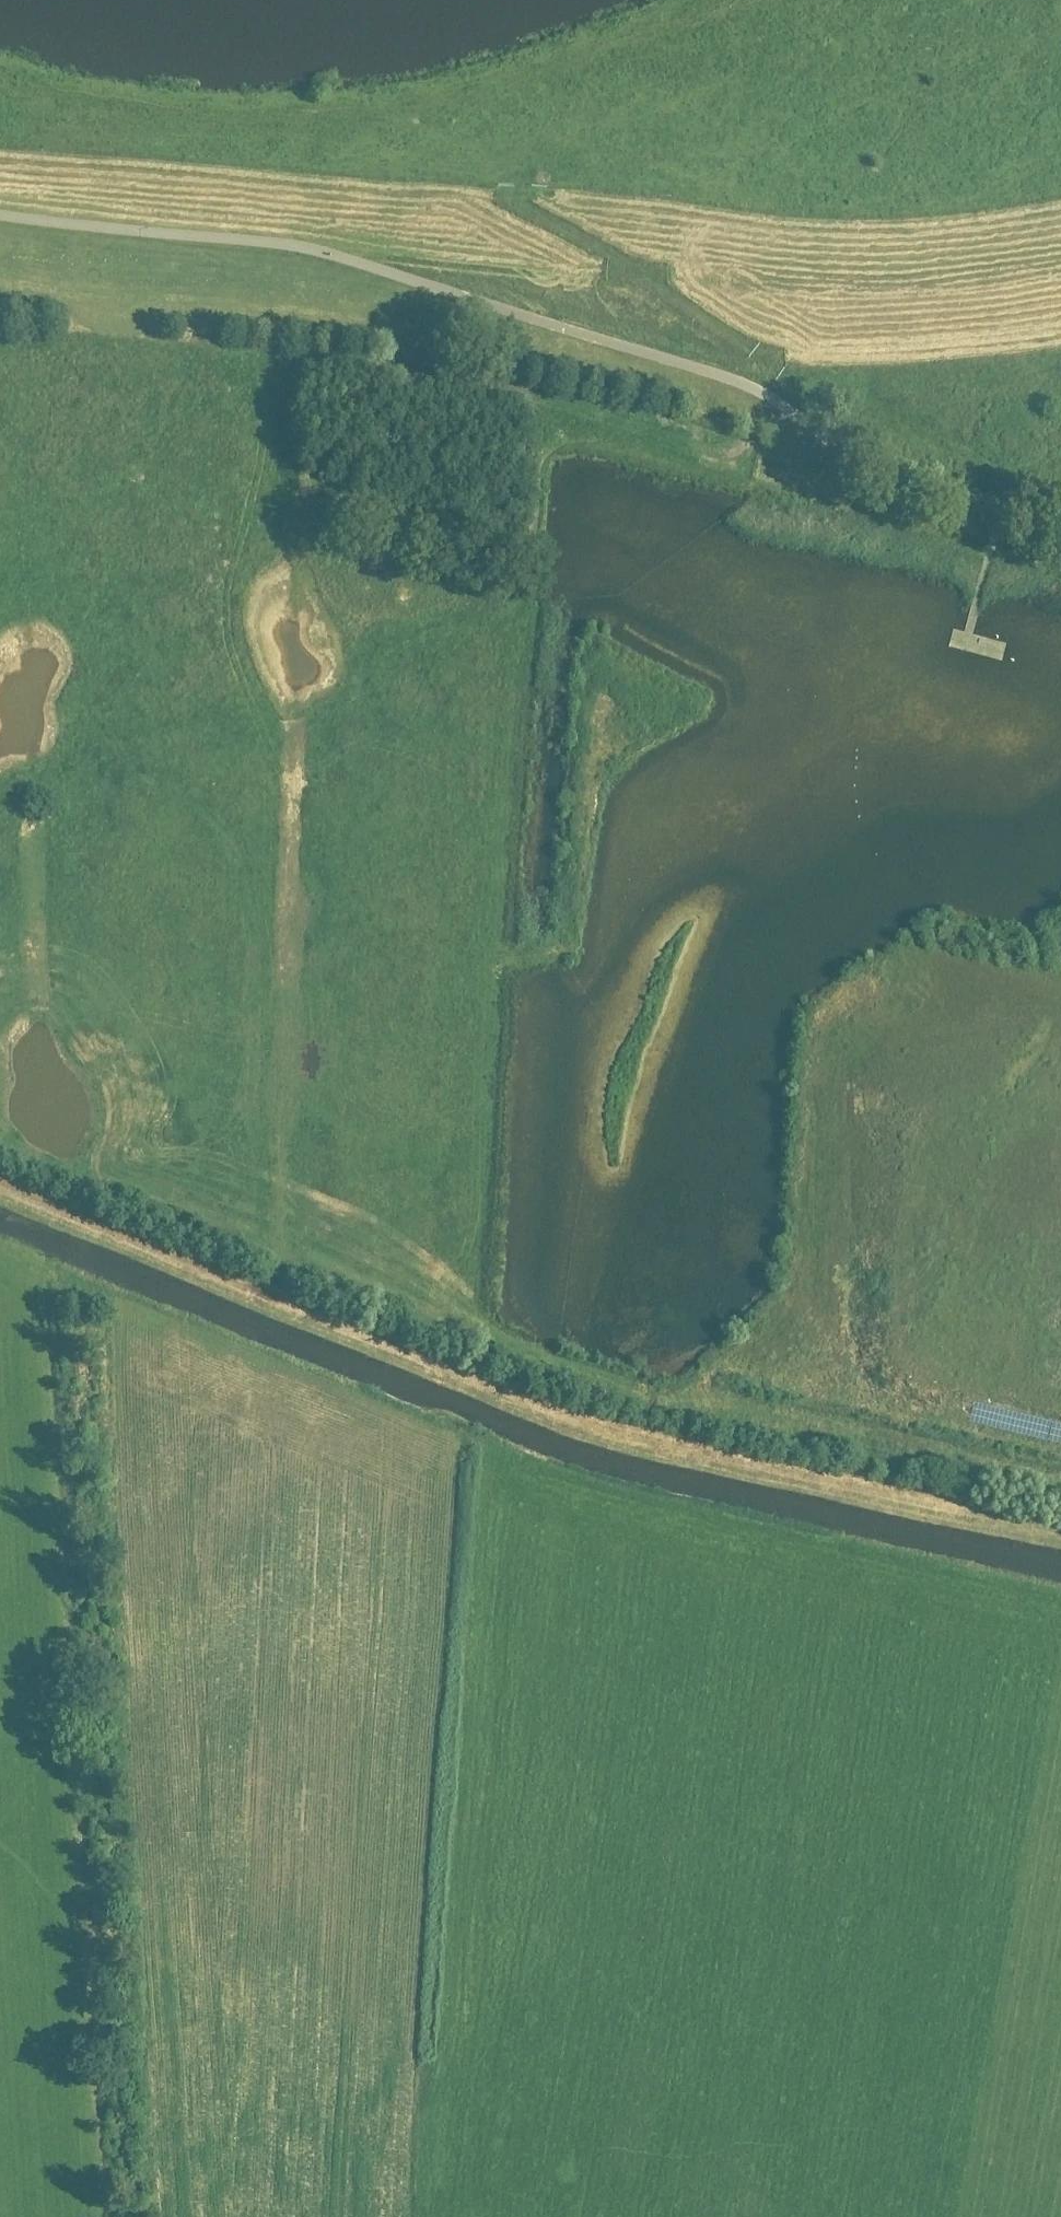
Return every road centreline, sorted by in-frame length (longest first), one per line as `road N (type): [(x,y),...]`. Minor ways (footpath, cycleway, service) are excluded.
road 1 (track): [(513,182),(522,204),(765,355),(773,367),(762,392)]

